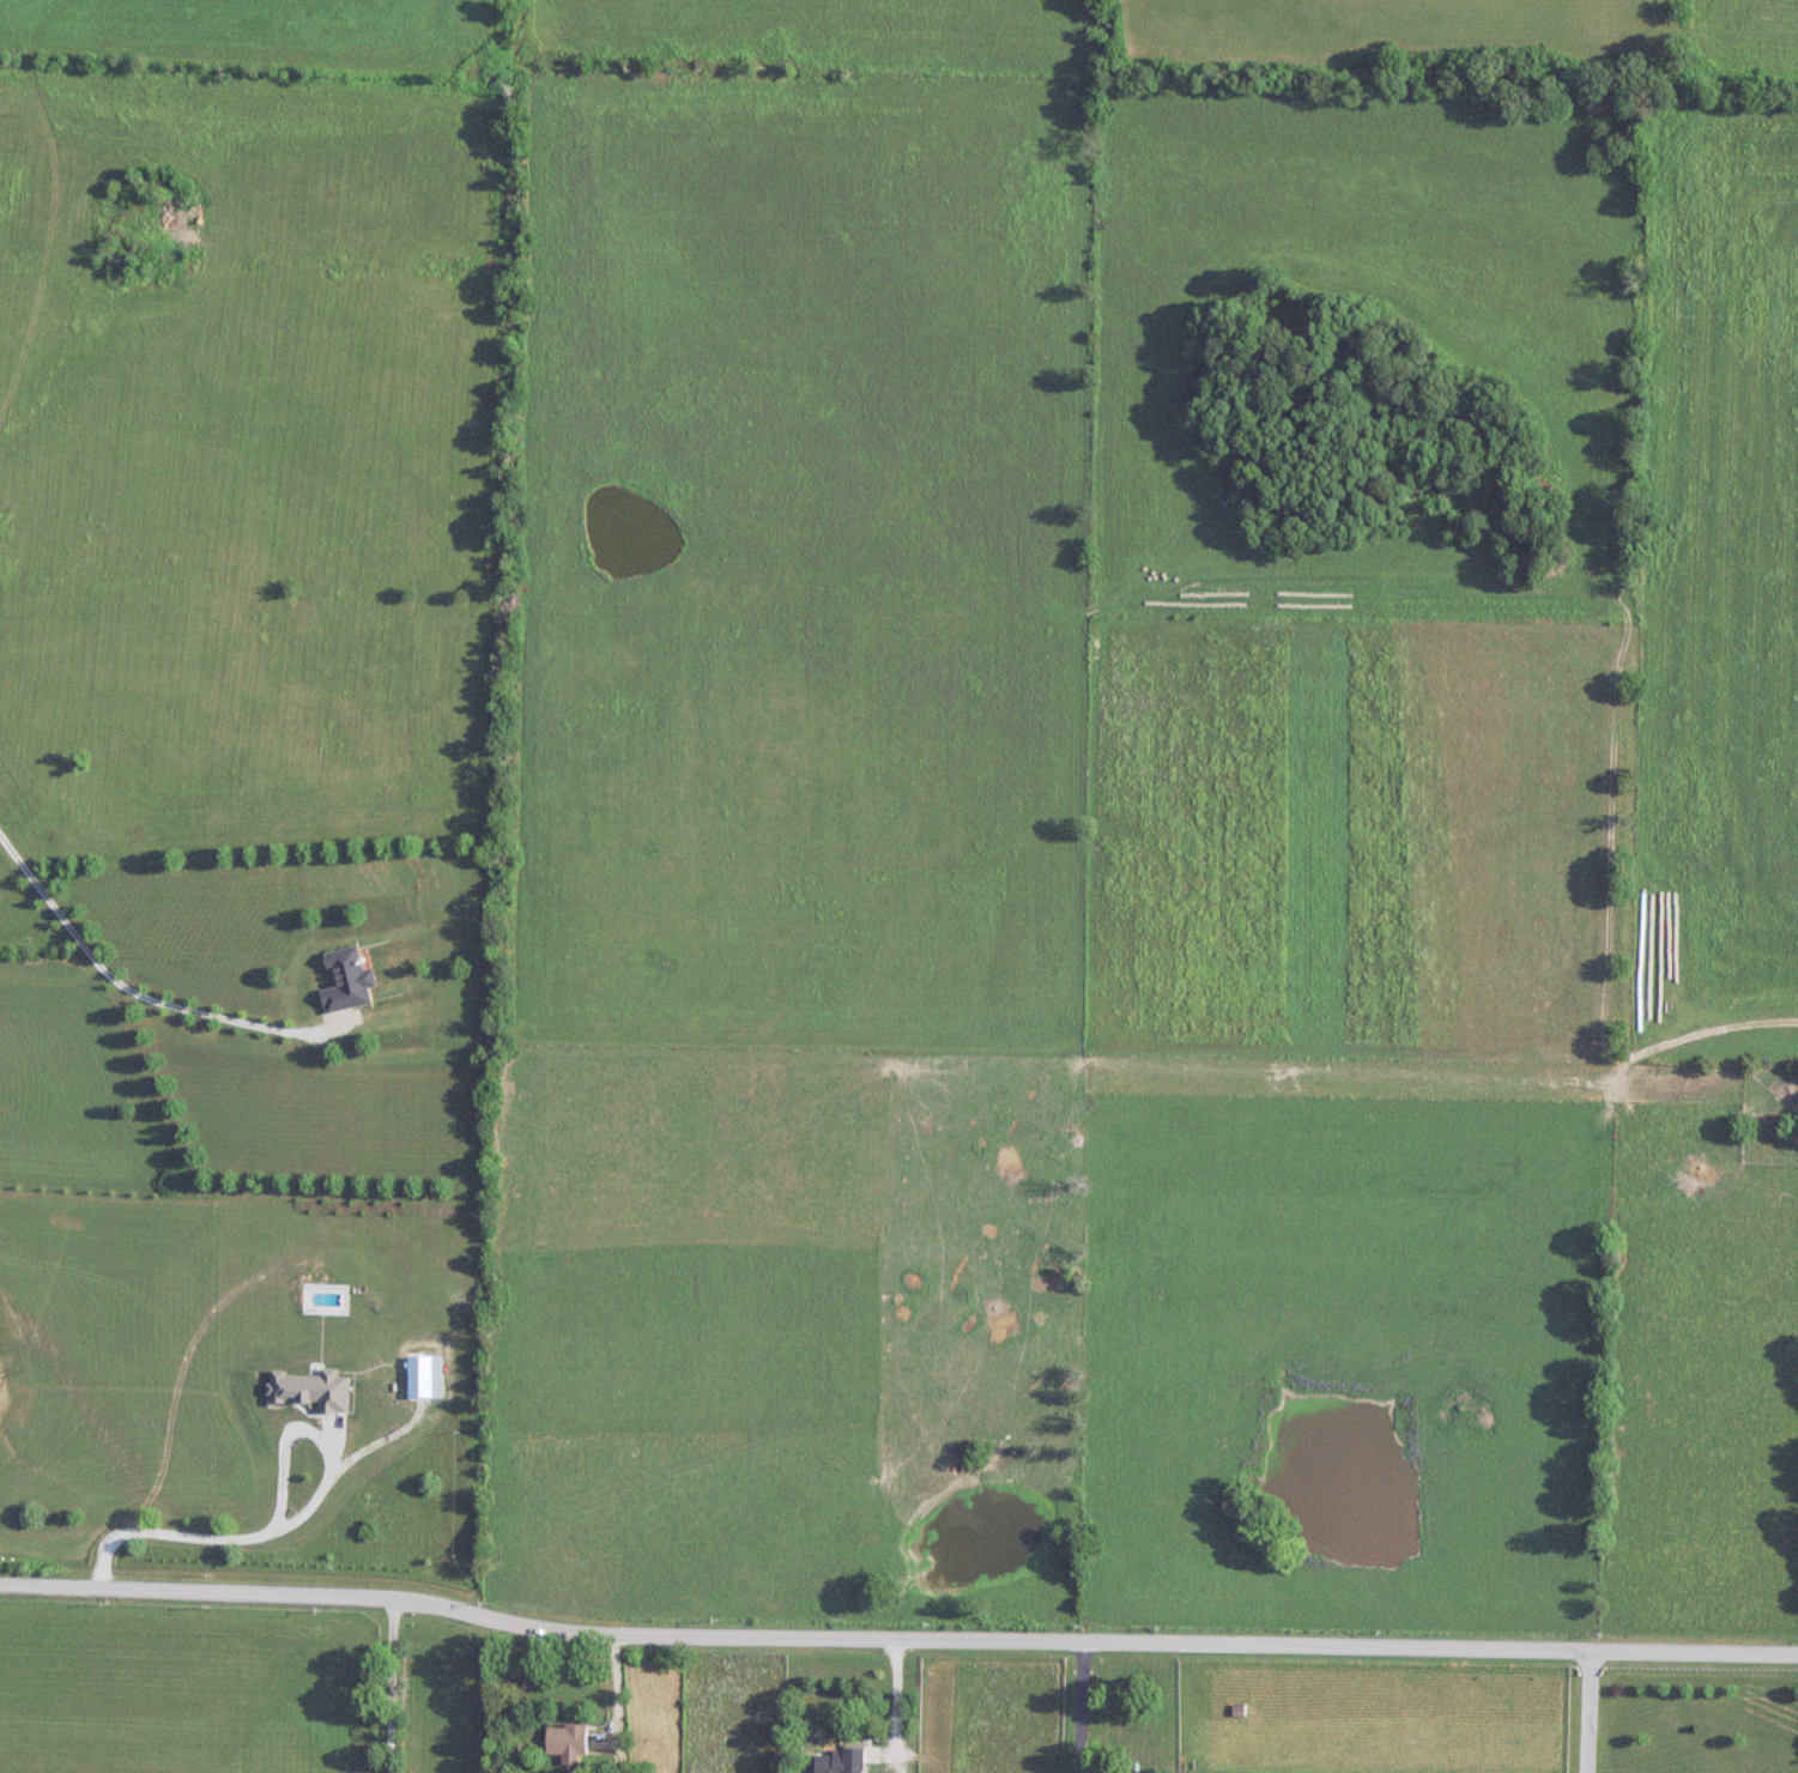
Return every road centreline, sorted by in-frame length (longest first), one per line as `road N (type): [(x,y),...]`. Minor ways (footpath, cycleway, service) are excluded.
road 1 (residential): [(0,1589),(406,1603),(597,1638),(1797,1657)]

